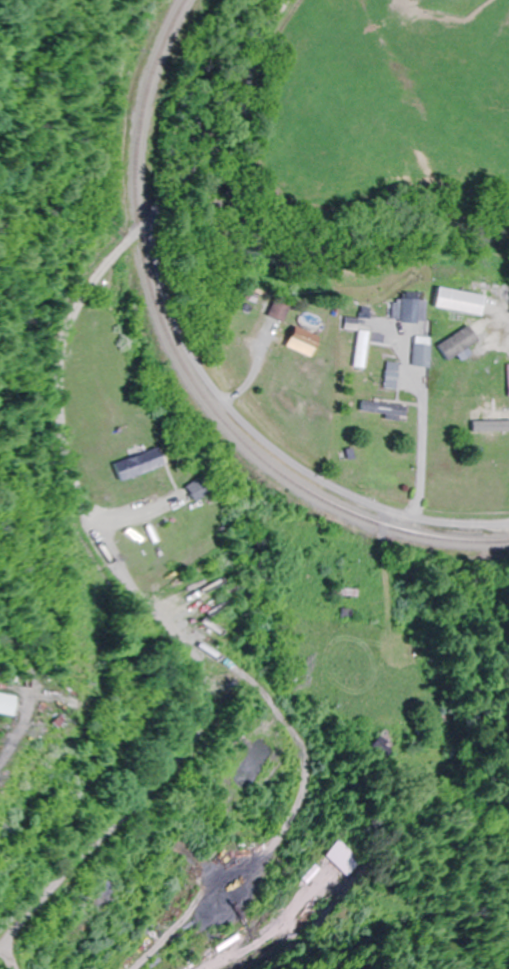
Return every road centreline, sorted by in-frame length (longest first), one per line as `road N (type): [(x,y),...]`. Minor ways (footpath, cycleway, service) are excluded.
road 1 (residential): [(0,950),(207,728),(203,657),(108,540),(77,477),(58,370),(67,322),(90,283),(201,161)]
road 2 (residential): [(146,225),(165,307),(208,385),(252,435),(310,479),(415,519),(508,524)]
road 3 (residential): [(226,139),(269,22),(286,0)]

